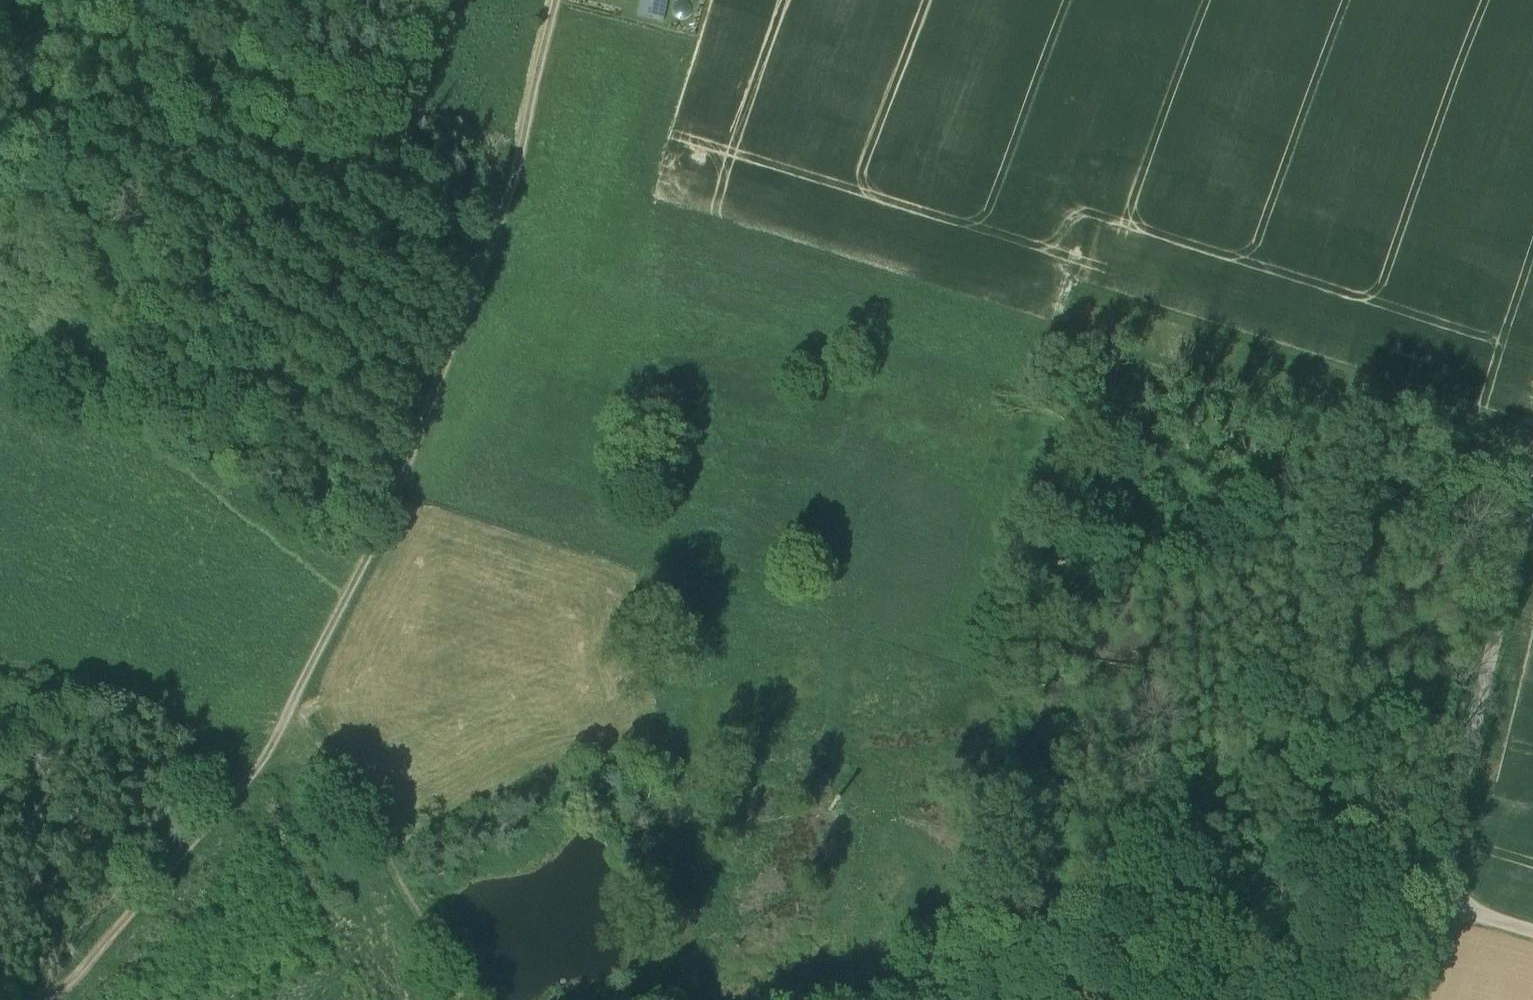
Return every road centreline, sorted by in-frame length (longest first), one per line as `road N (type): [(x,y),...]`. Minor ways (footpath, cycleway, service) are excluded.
road 1 (track): [(558,0),(511,195),(379,538),(267,756),(50,999)]
road 2 (unclassified): [(1413,999),(1532,487)]

